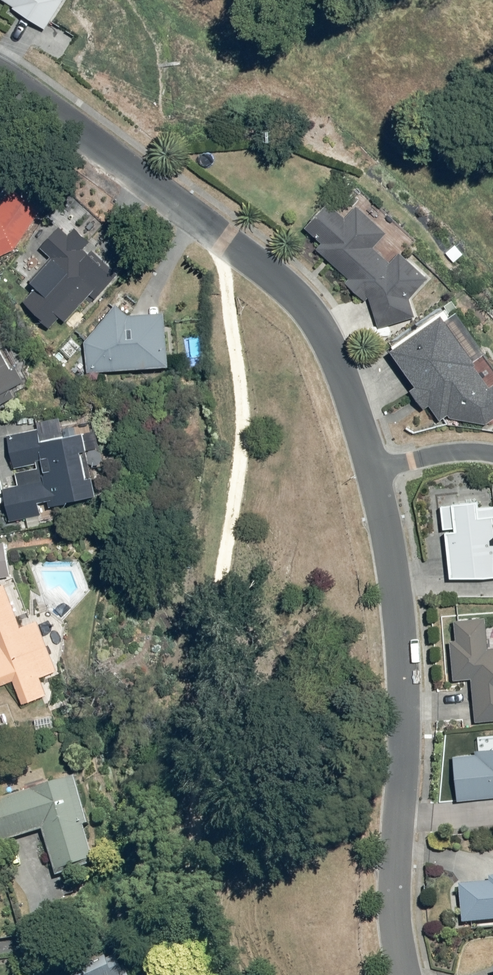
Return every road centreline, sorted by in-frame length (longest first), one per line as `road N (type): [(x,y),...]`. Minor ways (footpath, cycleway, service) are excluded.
road 1 (residential): [(360,470),(345,402),(293,303),(0,75)]
road 2 (residential): [(393,974),(382,917),(387,595),(360,470)]
road 3 (residential): [(360,470),(434,455),(492,456)]

